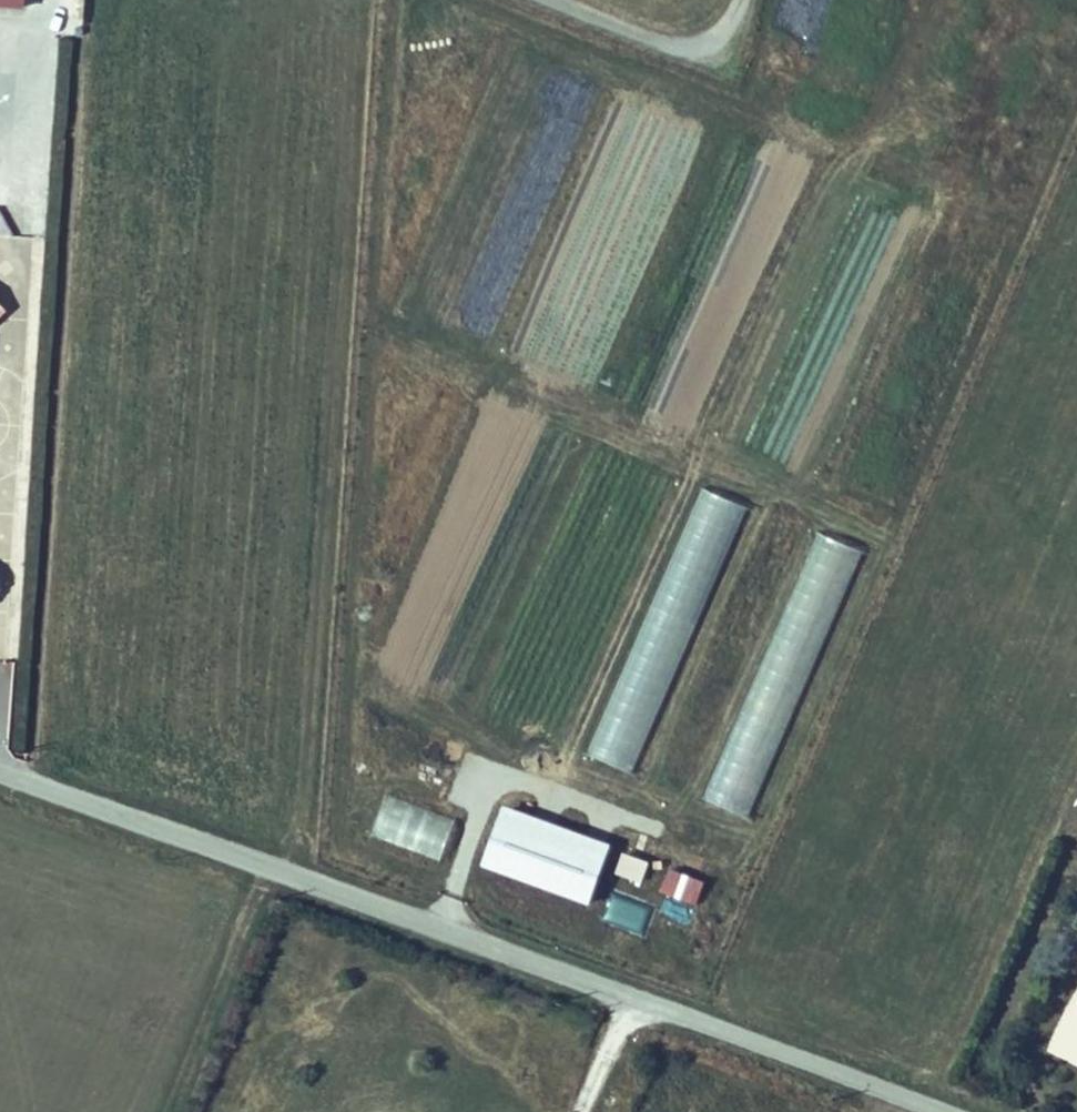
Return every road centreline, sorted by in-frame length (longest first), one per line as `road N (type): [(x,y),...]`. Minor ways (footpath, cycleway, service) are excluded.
road 1 (unclassified): [(0,761),(918,1111)]
road 2 (track): [(551,0),(664,45),(719,36),(729,0)]
road 3 (track): [(0,86),(34,89),(40,0)]

